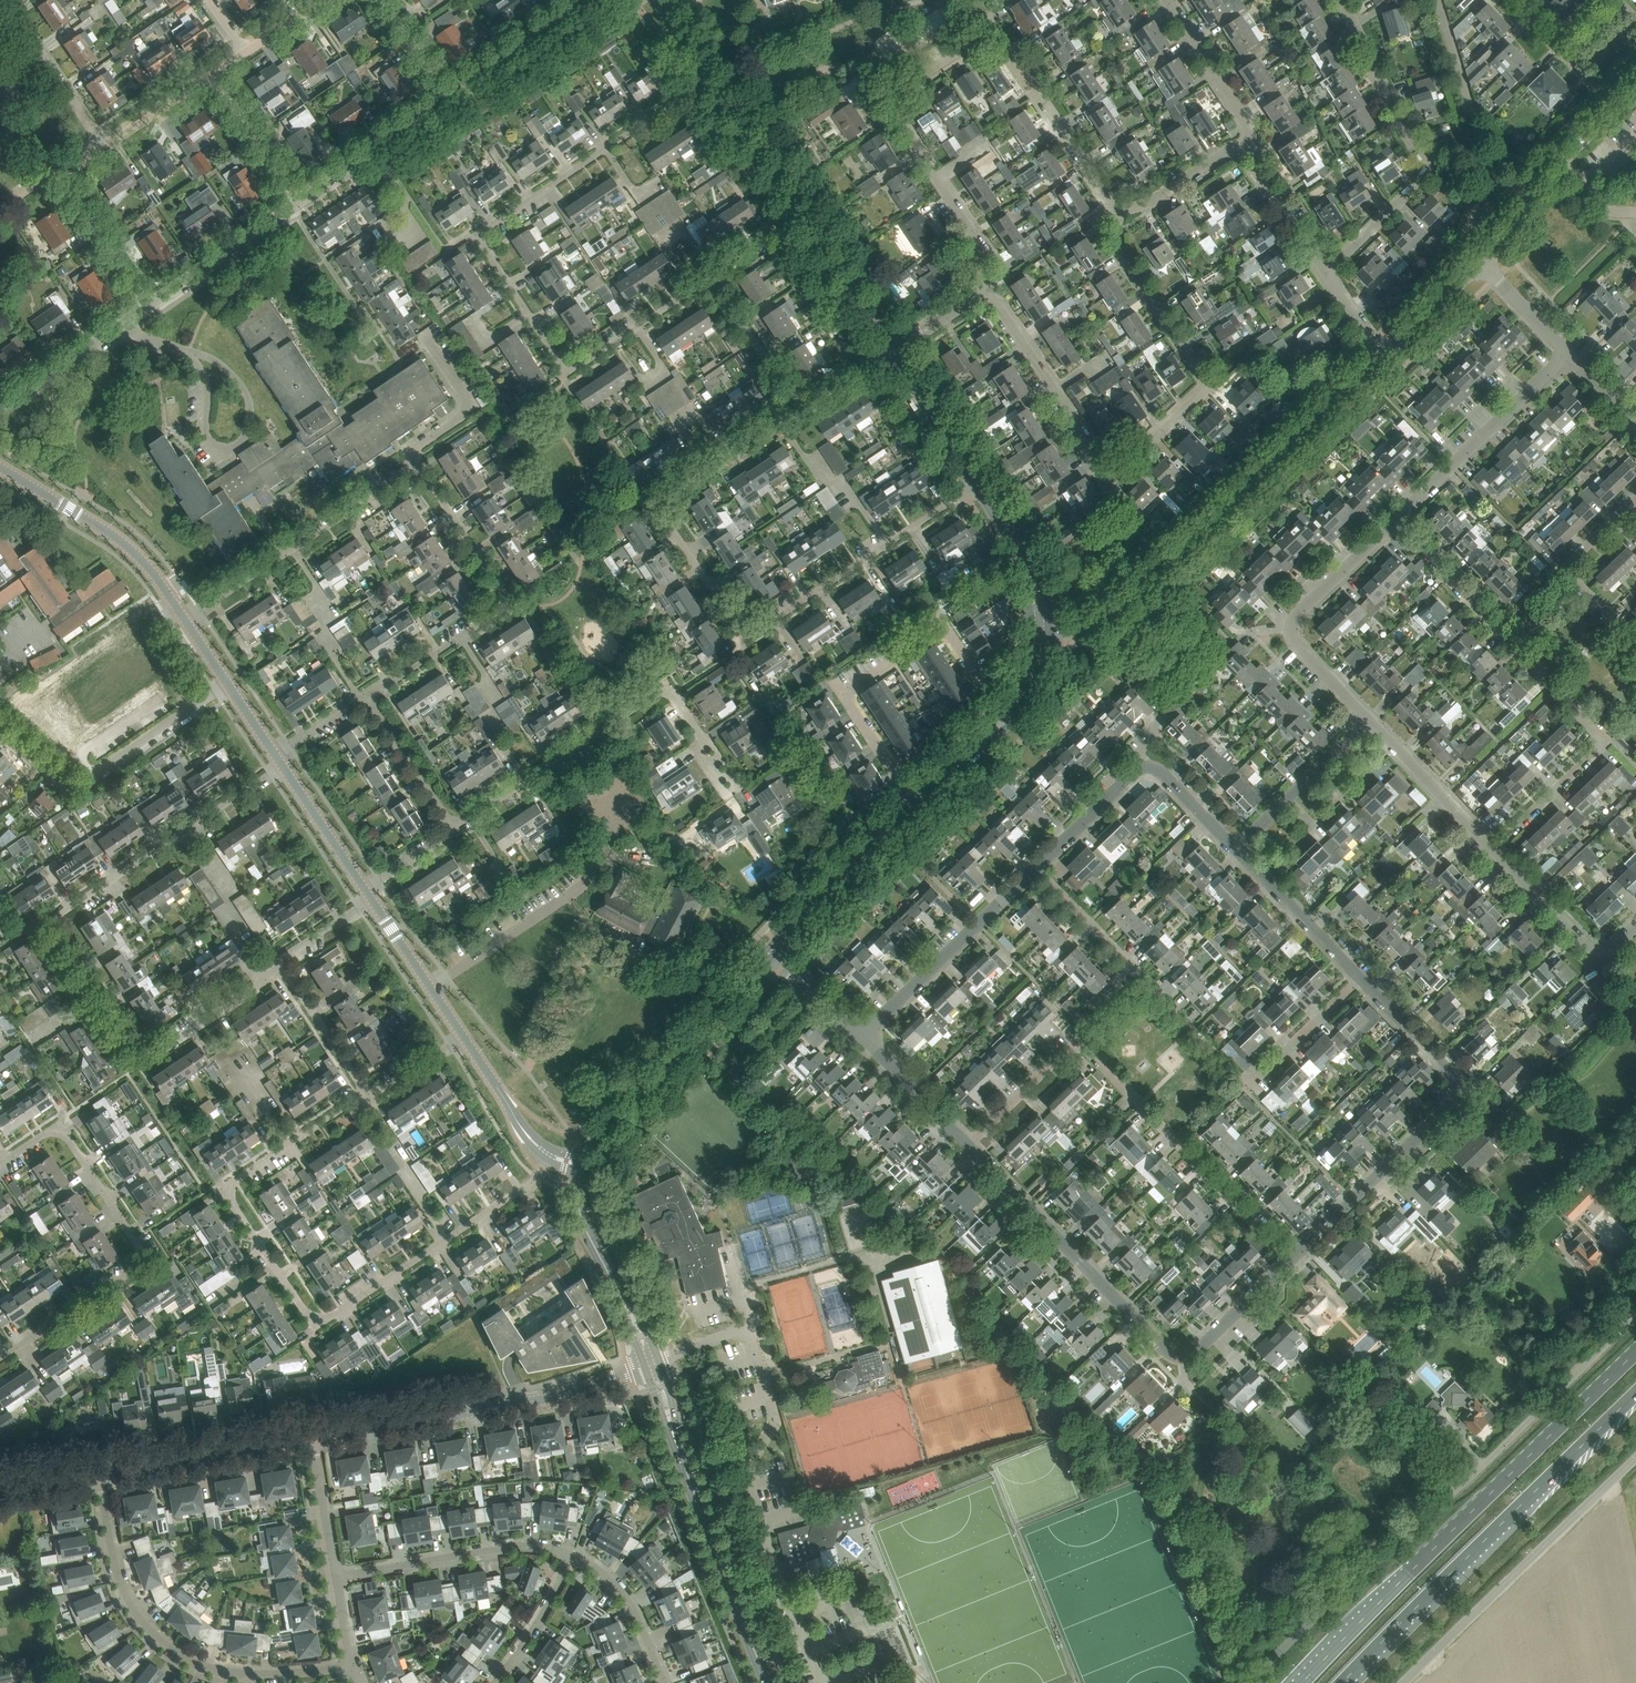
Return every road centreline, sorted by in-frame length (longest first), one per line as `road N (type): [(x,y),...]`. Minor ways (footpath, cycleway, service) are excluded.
road 1 (residential): [(278,961),(264,981),(154,1055),(136,1058),(48,923),(283,766)]
road 2 (residential): [(365,1100),(234,1181),(229,1193),(311,1322),(335,1315),(516,1194),(546,1151)]
road 3 (residential): [(799,410),(657,502),(745,635),(980,482)]
road 4 (unclassified): [(712,81),(481,234),(568,369),(710,274)]
road 5 (residential): [(987,292),(984,250),(892,107),(897,91),(979,36),(1003,39),(1115,210)]
road 6 (residential): [(1115,210),(1119,251),(1205,383),(1129,463),(1103,462),(987,292)]
road 7 (unclassified): [(1248,1682),(1635,1312)]
road 8 (primary): [(1635,1353),(1305,1682)]
road 9 (residential): [(1493,849),(1601,740),(1395,520)]
road 10 (residential): [(967,1144),(1181,1357),(1291,1260)]
road 11 (unclassified): [(1048,625),(1109,618),(1385,352)]
road 12 (primary): [(1342,1682),(1635,1392)]
road 13 (residential): [(0,1359),(143,1259),(59,1131),(0,1164)]
road 14 (residential): [(1291,1260),(1453,1103),(1460,1087),(1361,979)]
road 15 (residential): [(351,1665),(241,1673),(196,1662),(157,1638),(122,1589),(99,1476)]
road 16 (unclassified): [(312,1439),(555,1396),(651,1363)]
road 17 (tertiary): [(769,1682),(651,1363)]
road 18 (residential): [(1326,273),(1423,180),(1428,163),(1342,0)]
road 19 (residential): [(365,697),(505,604),(415,468)]
road 20 (unclassified): [(1403,1682),(1635,1462)]
road 21 (residential): [(920,803),(847,694),(934,633),(952,637),(982,682)]
road 22 (residential): [(454,830),(656,693),(671,694),(699,735)]
road 23 (residential): [(1291,1260),(1077,1044)]
road 24 (residential): [(1248,1081),(1035,867)]
road 25 (unclassified): [(580,1165),(771,950)]
road 26 (residential): [(0,732),(72,785),(229,685)]
road 27 (residential): [(415,468),(185,619)]
road 28 (residential): [(1035,867),(1144,766),(1162,773),(1235,849)]
road 29 (residential): [(1395,520),(1291,629),(1294,642),(1369,720)]
road 30 (tertiary): [(185,619),(129,548),(0,465)]
road 31 (residential): [(861,1035),(1035,867)]
road 32 (residential): [(1568,352),(1395,520)]
road 33 (residential): [(336,1577),(513,1547),(571,1556)]
road 34 (unclassified): [(99,1476),(312,1439)]
road 35 (tertiary): [(651,1363),(579,1214),(580,1165)]
road 36 (unclassified): [(932,791),(1027,701),(1048,625)]
road 37 (unclassified): [(771,950),(920,803)]
road 38 (unclassified): [(1031,624),(1013,690),(932,791)]
road 39 (residential): [(1635,645),(1569,568),(1635,498)]
road 40 (residential): [(1493,849),(1588,947),(1614,948),(1635,927)]
road 41 (residential): [(1235,849),(1369,720)]
road 42 (residential): [(147,306),(298,202)]
road 43 (residential): [(298,202),(448,99)]
road 44 (residential): [(1361,979),(1235,849)]
road 45 (residential): [(105,148),(4,0)]
road 46 (residential): [(1369,720),(1493,849)]
road 47 (residential): [(0,408),(147,306)]
road 48 (residential): [(448,99),(591,0)]
road 49 (residential): [(1251,147),(1246,120),(1165,0)]
road 50 (residential): [(426,337),(464,397),(460,416),(420,441),(415,468)]
road 51 (tertiary): [(464,1039),(374,901)]
road 52 (unclassified): [(893,351),(801,215)]
road 53 (residential): [(365,1100),(278,961)]
road 54 (unclassified): [(799,410),(710,274)]
road 55 (residential): [(571,1556),(626,1598),(665,1682)]
road 56 (unclassified): [(801,215),(712,81)]
road 57 (unclassified): [(1048,625),(1039,569),(981,483)]
road 58 (residential): [(454,830),(365,697)]
road 59 (unclassified): [(980,482),(893,351)]
road 60 (residential): [(147,306),(61,177)]
road 61 (residential): [(298,202),(212,74)]
road 62 (residential): [(1115,210),(1150,201),(1222,152),(1251,147)]
road 63 (residential): [(1248,1081),(1361,979)]
road 64 (residential): [(861,1035),(967,1144)]
road 65 (unclassified): [(981,483),(1022,573),(1031,624)]
road 66 (tertiary): [(366,890),(283,766)]
road 67 (residential): [(967,1144),(1077,1044)]
road 68 (residential): [(1326,273),(1258,172),(1251,147)]
road 69 (residential): [(495,1682),(571,1556)]
road 70 (residential): [(336,1577),(312,1439)]
road 71 (tertiary): [(546,1151),(464,1039)]
road 72 (residential): [(699,735),(696,750),(721,790),(730,791),(738,785),(710,741)]
road 73 (unclassified): [(1480,262),(1520,219),(1550,151)]
road 74 (unclassified): [(1385,352),(1480,262)]
road 75 (residential): [(105,148),(212,74)]
road 76 (residential): [(1568,352),(1480,262)]
road 77 (residential): [(861,1035),(771,950)]

